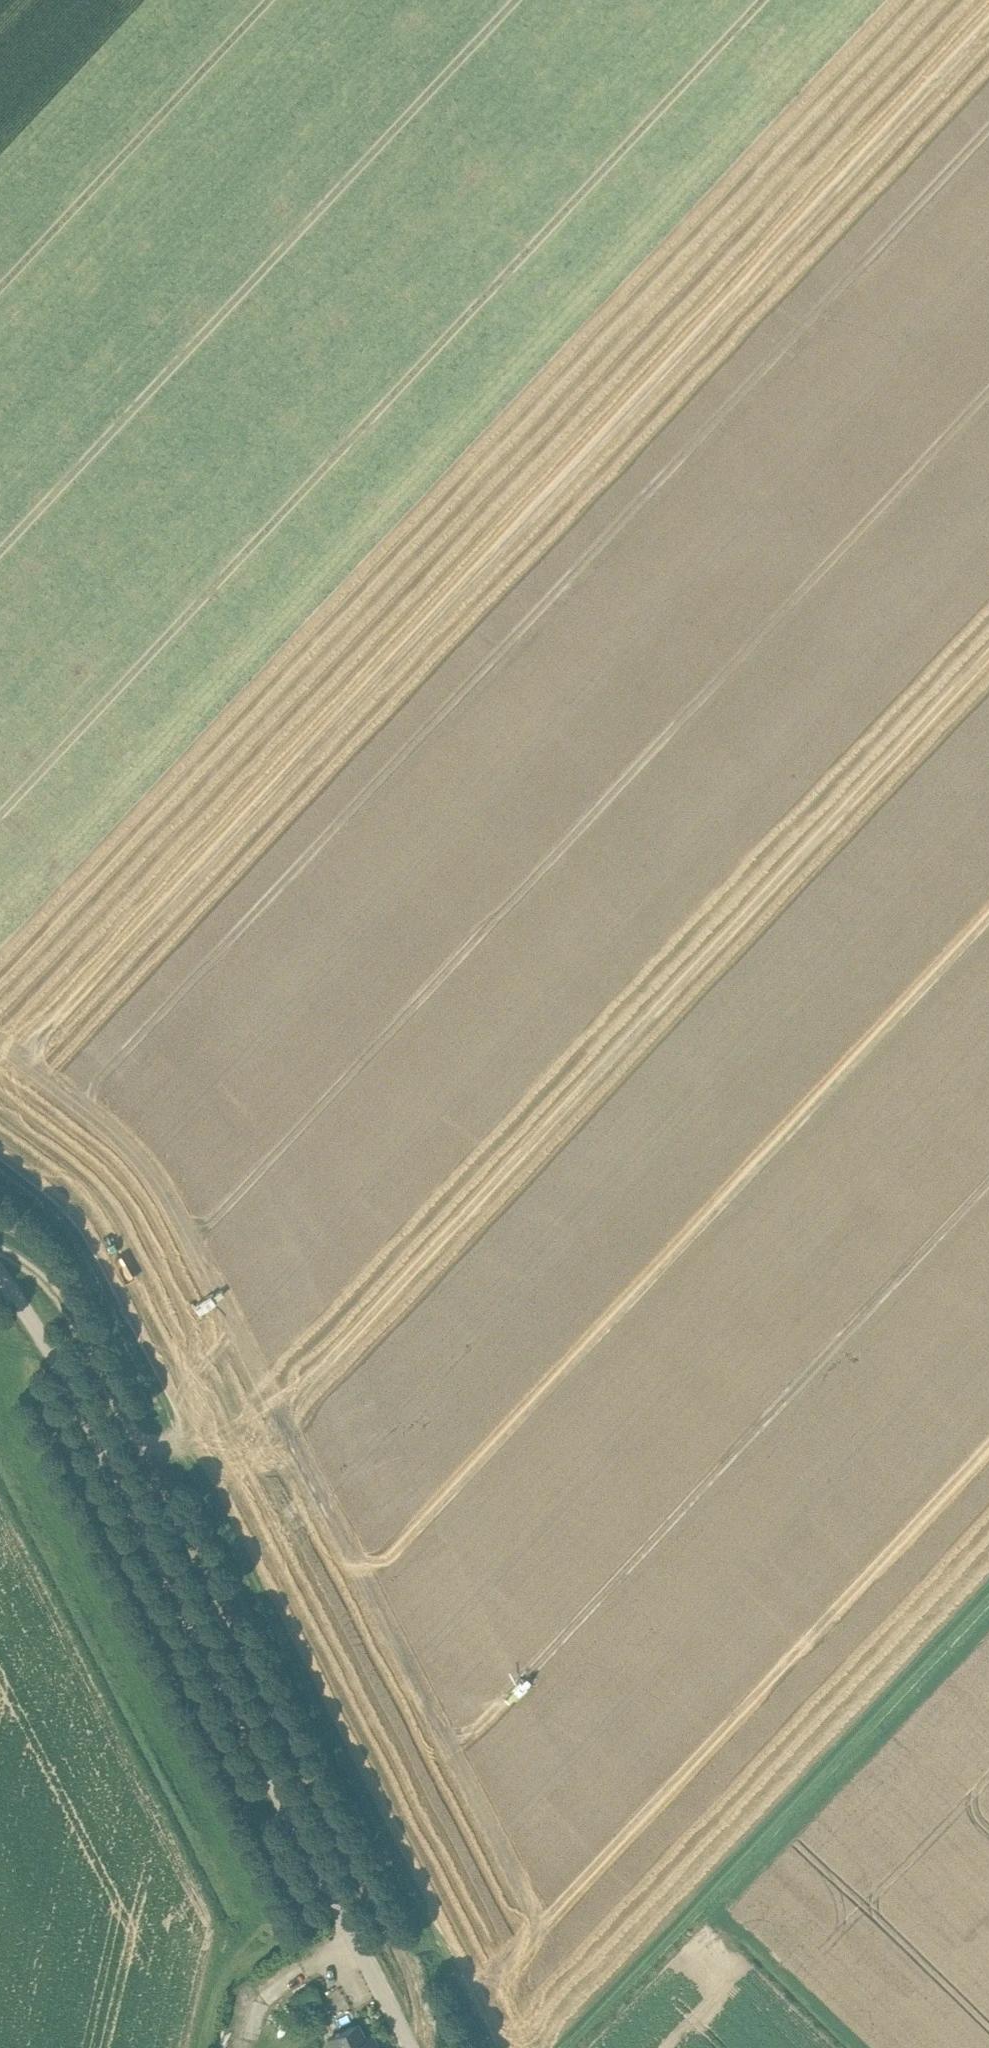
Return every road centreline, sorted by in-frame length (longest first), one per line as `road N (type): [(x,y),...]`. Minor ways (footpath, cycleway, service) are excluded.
road 1 (unclassified): [(0,1278),(58,1365),(408,2047)]
road 2 (track): [(198,2047),(214,1986),(259,1931),(259,1907),(0,1398)]

